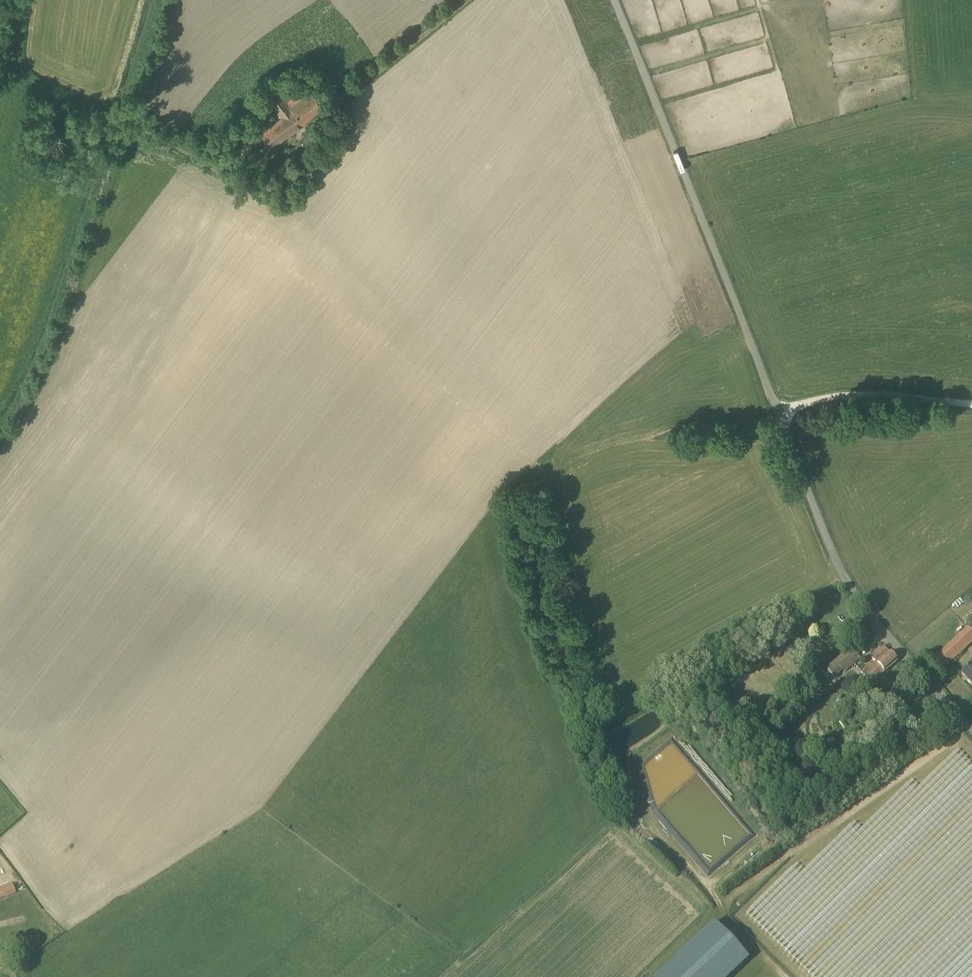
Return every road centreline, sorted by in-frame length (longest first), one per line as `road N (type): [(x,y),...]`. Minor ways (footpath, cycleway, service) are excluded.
road 1 (unclassified): [(971,730),(874,617),(837,559),(621,0)]
road 2 (track): [(722,916),(732,895),(956,738)]

